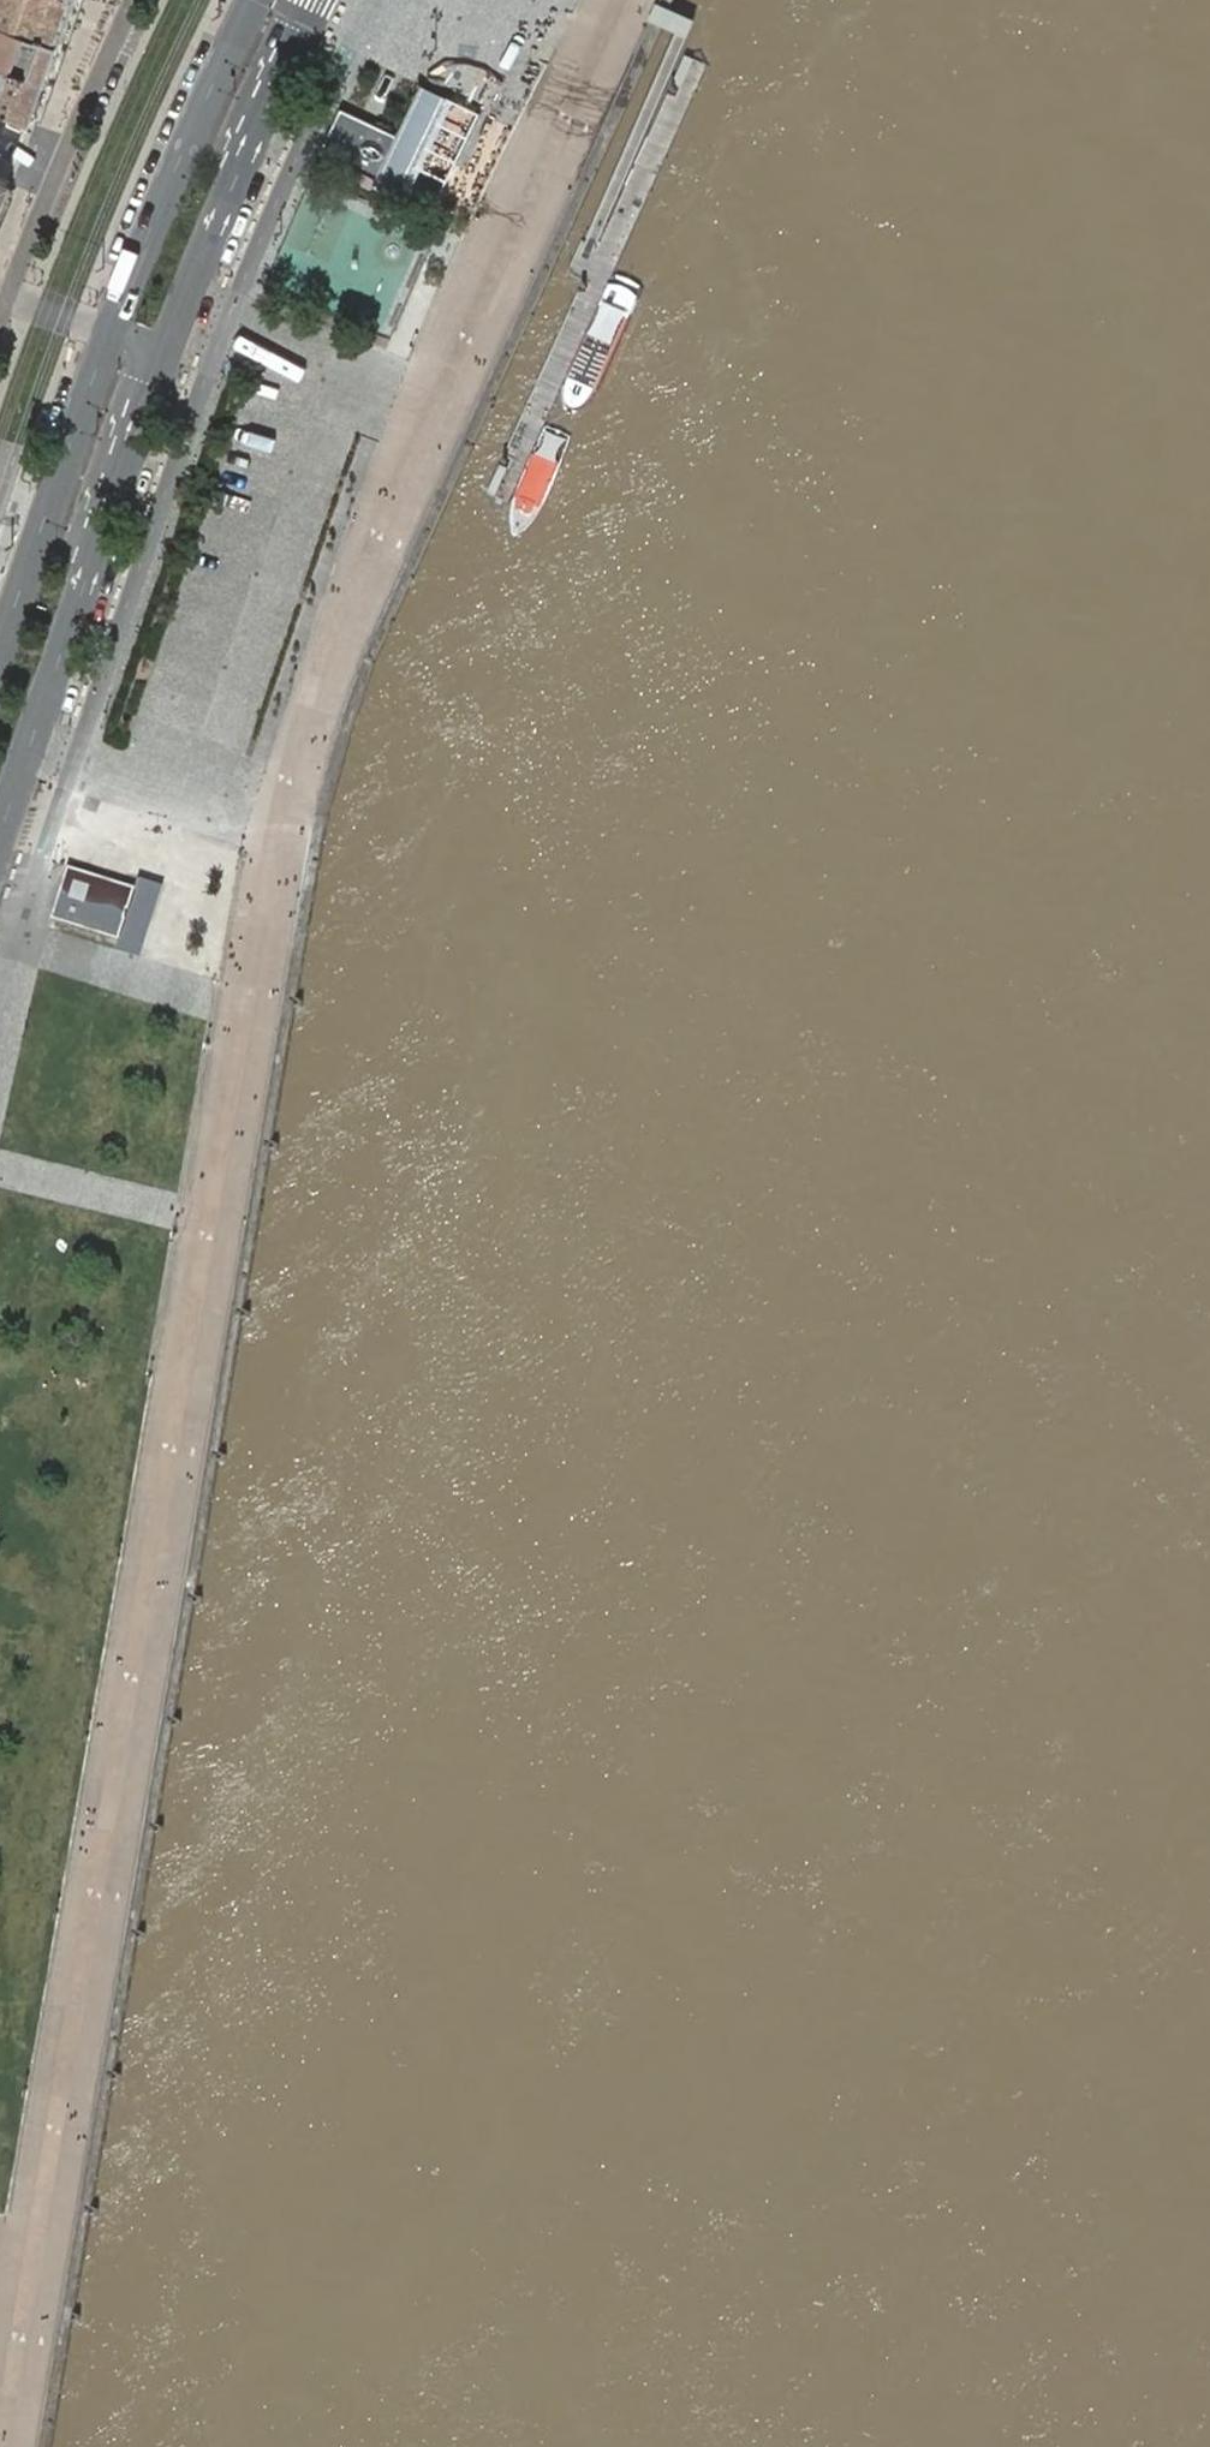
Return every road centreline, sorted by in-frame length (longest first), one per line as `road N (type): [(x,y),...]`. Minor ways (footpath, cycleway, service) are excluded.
road 1 (secondary): [(0,834),(164,351)]
road 2 (secondary): [(164,351),(319,0)]
road 3 (secondary): [(253,0),(156,208),(111,331)]
road 4 (secondary): [(111,331),(0,646)]
road 5 (residential): [(10,292),(136,0)]

